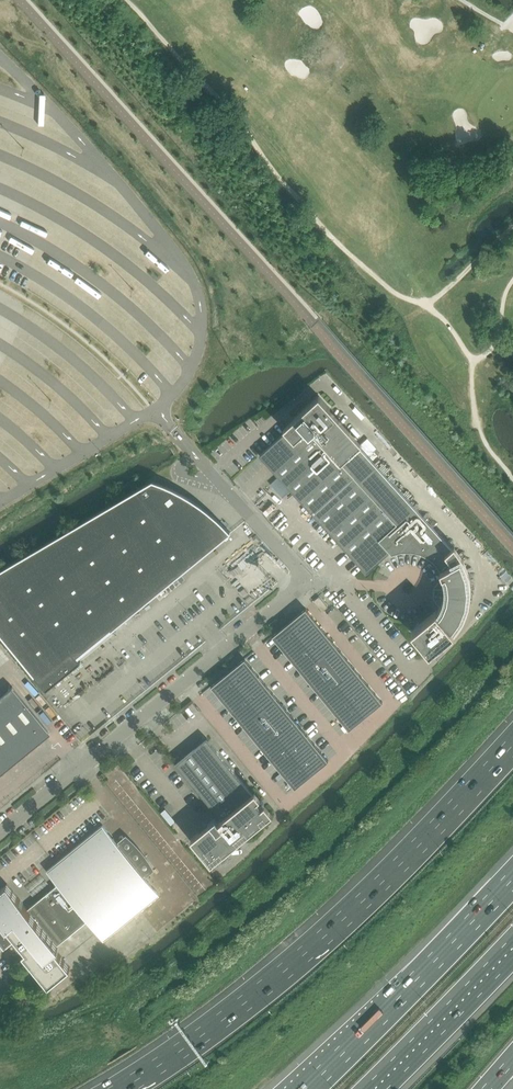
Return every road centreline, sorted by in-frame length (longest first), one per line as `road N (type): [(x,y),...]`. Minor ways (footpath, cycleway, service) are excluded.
road 1 (motorway): [(512,744),(299,959),(121,1088)]
road 2 (unclassified): [(0,830),(300,588),(299,571),(223,487)]
road 3 (motorway): [(512,878),(307,1088)]
road 4 (motorway): [(362,1088),(512,935)]

